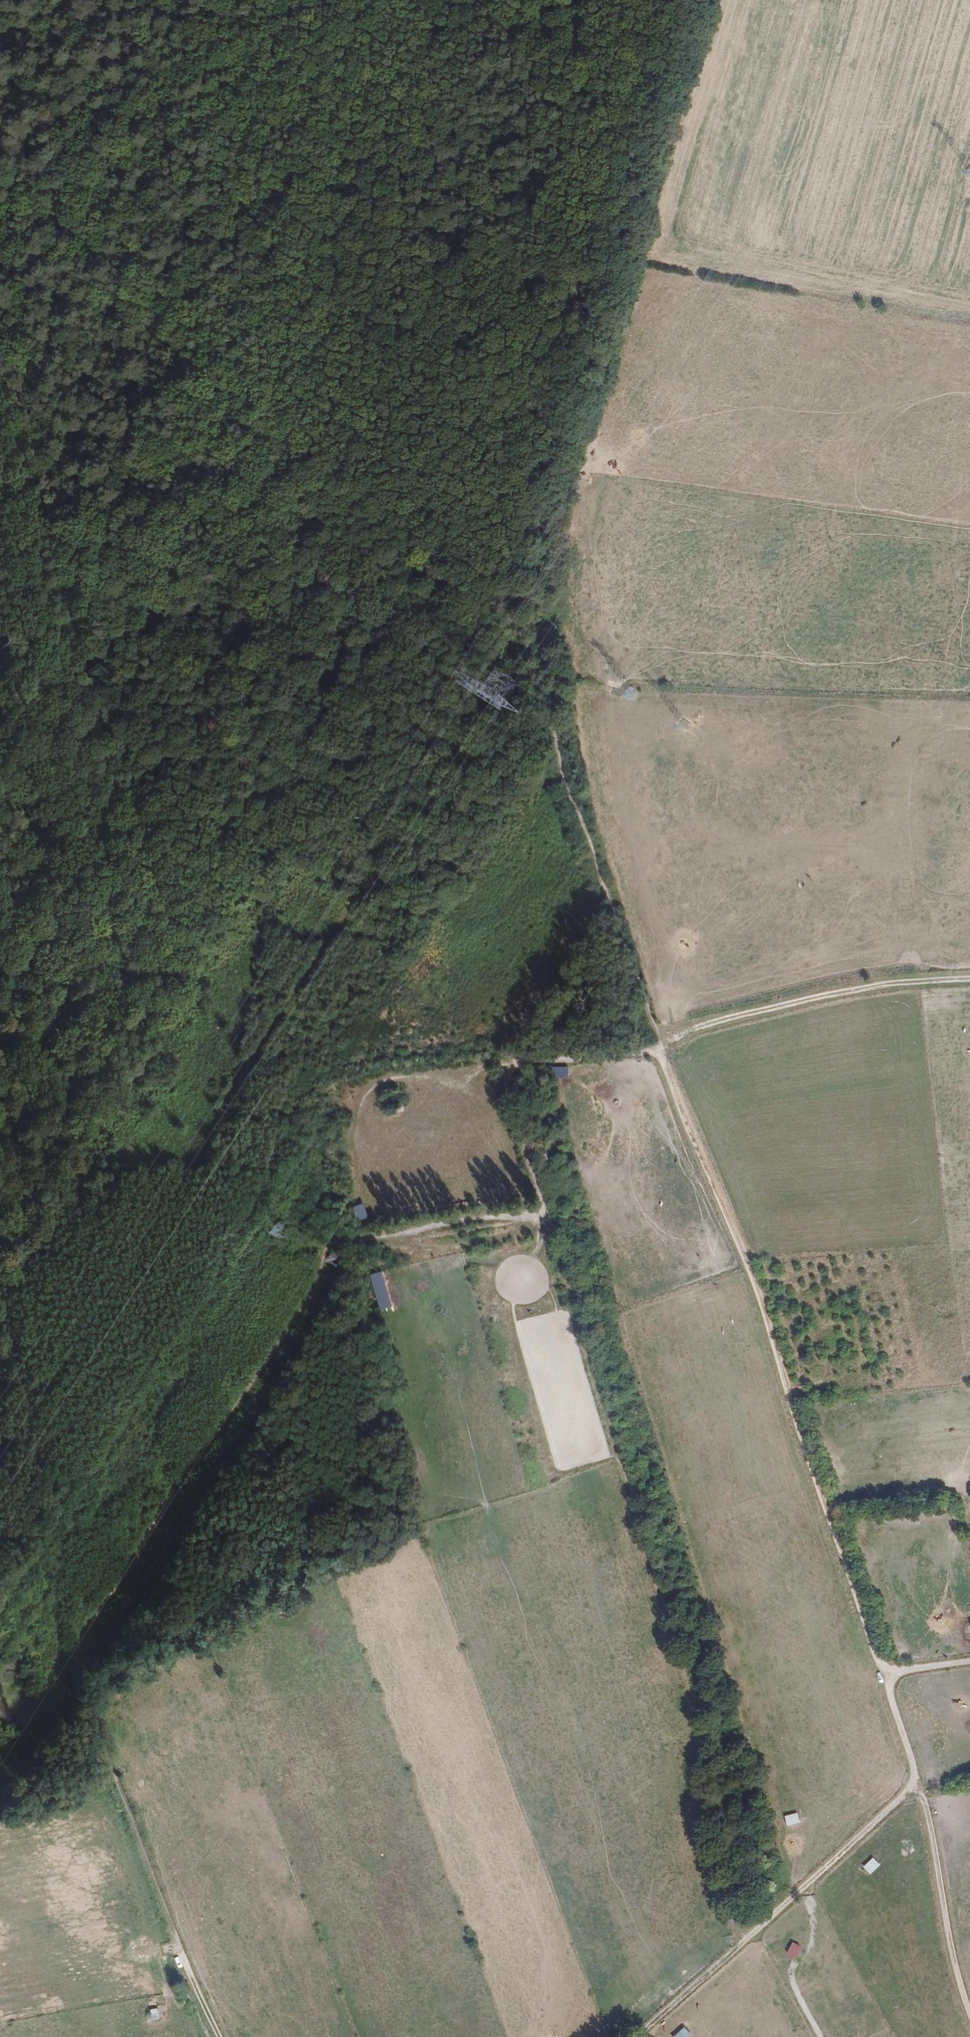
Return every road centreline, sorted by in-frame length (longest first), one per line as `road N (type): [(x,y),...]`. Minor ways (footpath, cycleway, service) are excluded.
road 1 (track): [(656,0),(538,448),(540,679),(653,1035),(770,1317),(887,1675),(969,2011)]
road 2 (track): [(225,2036),(80,1686)]
road 3 (track): [(653,1035),(788,994),(969,974)]

